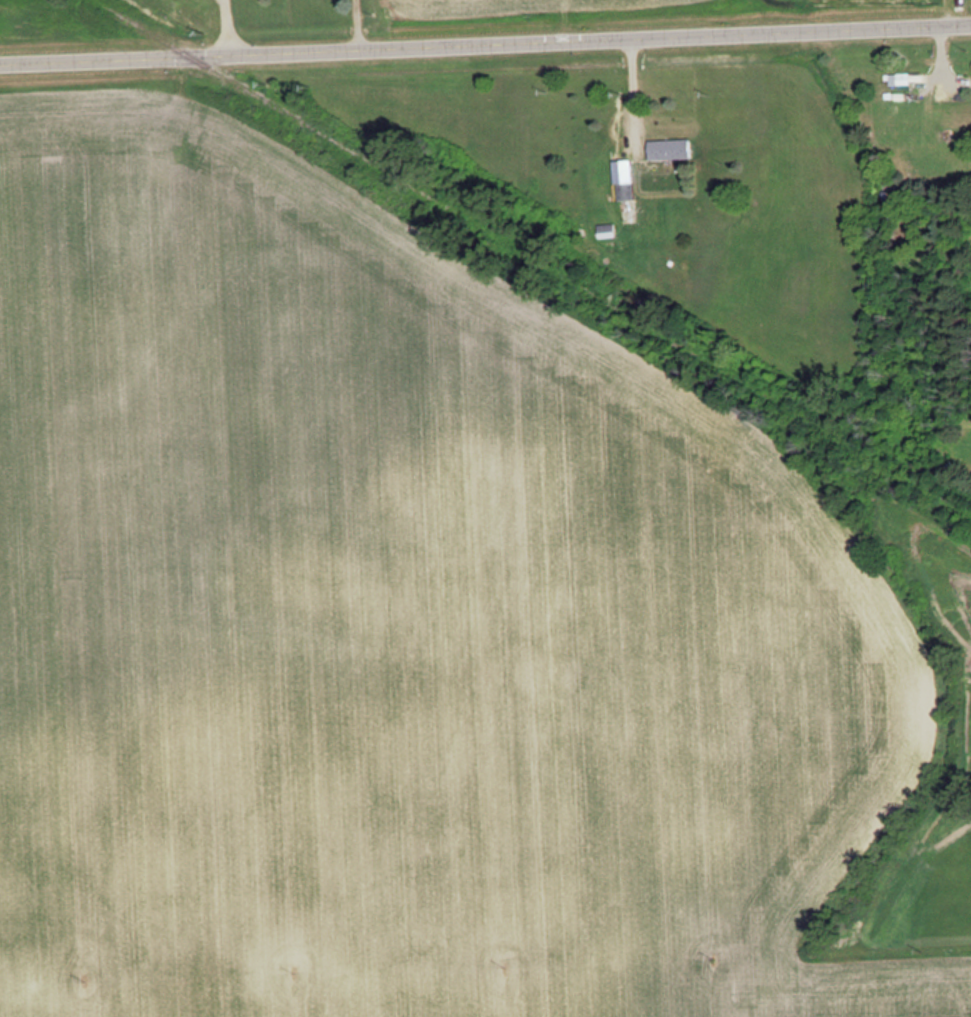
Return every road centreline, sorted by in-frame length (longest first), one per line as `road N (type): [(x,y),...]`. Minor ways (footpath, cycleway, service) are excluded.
road 1 (residential): [(0,69),(970,24)]

